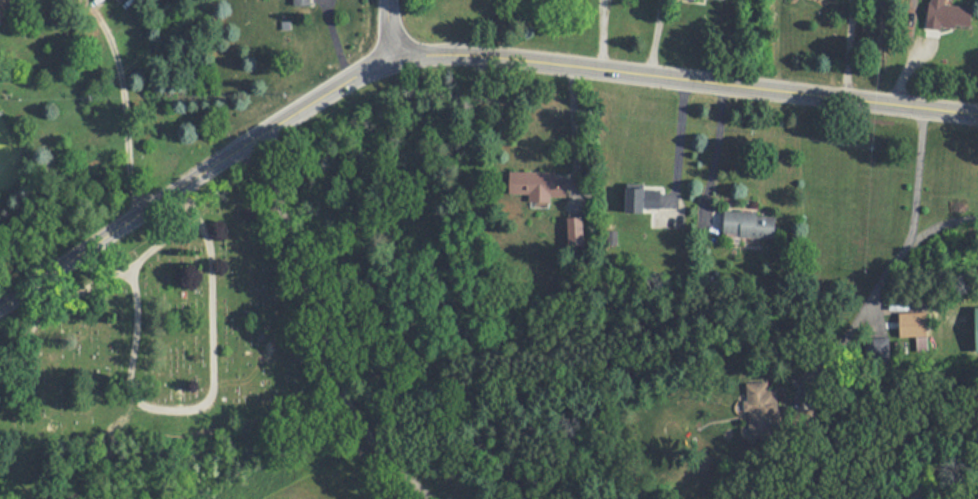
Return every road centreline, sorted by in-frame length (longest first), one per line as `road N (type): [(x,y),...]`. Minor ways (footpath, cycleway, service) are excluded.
road 1 (tertiary): [(977,113),(490,54),(393,51)]
road 2 (residential): [(393,51),(0,306)]

